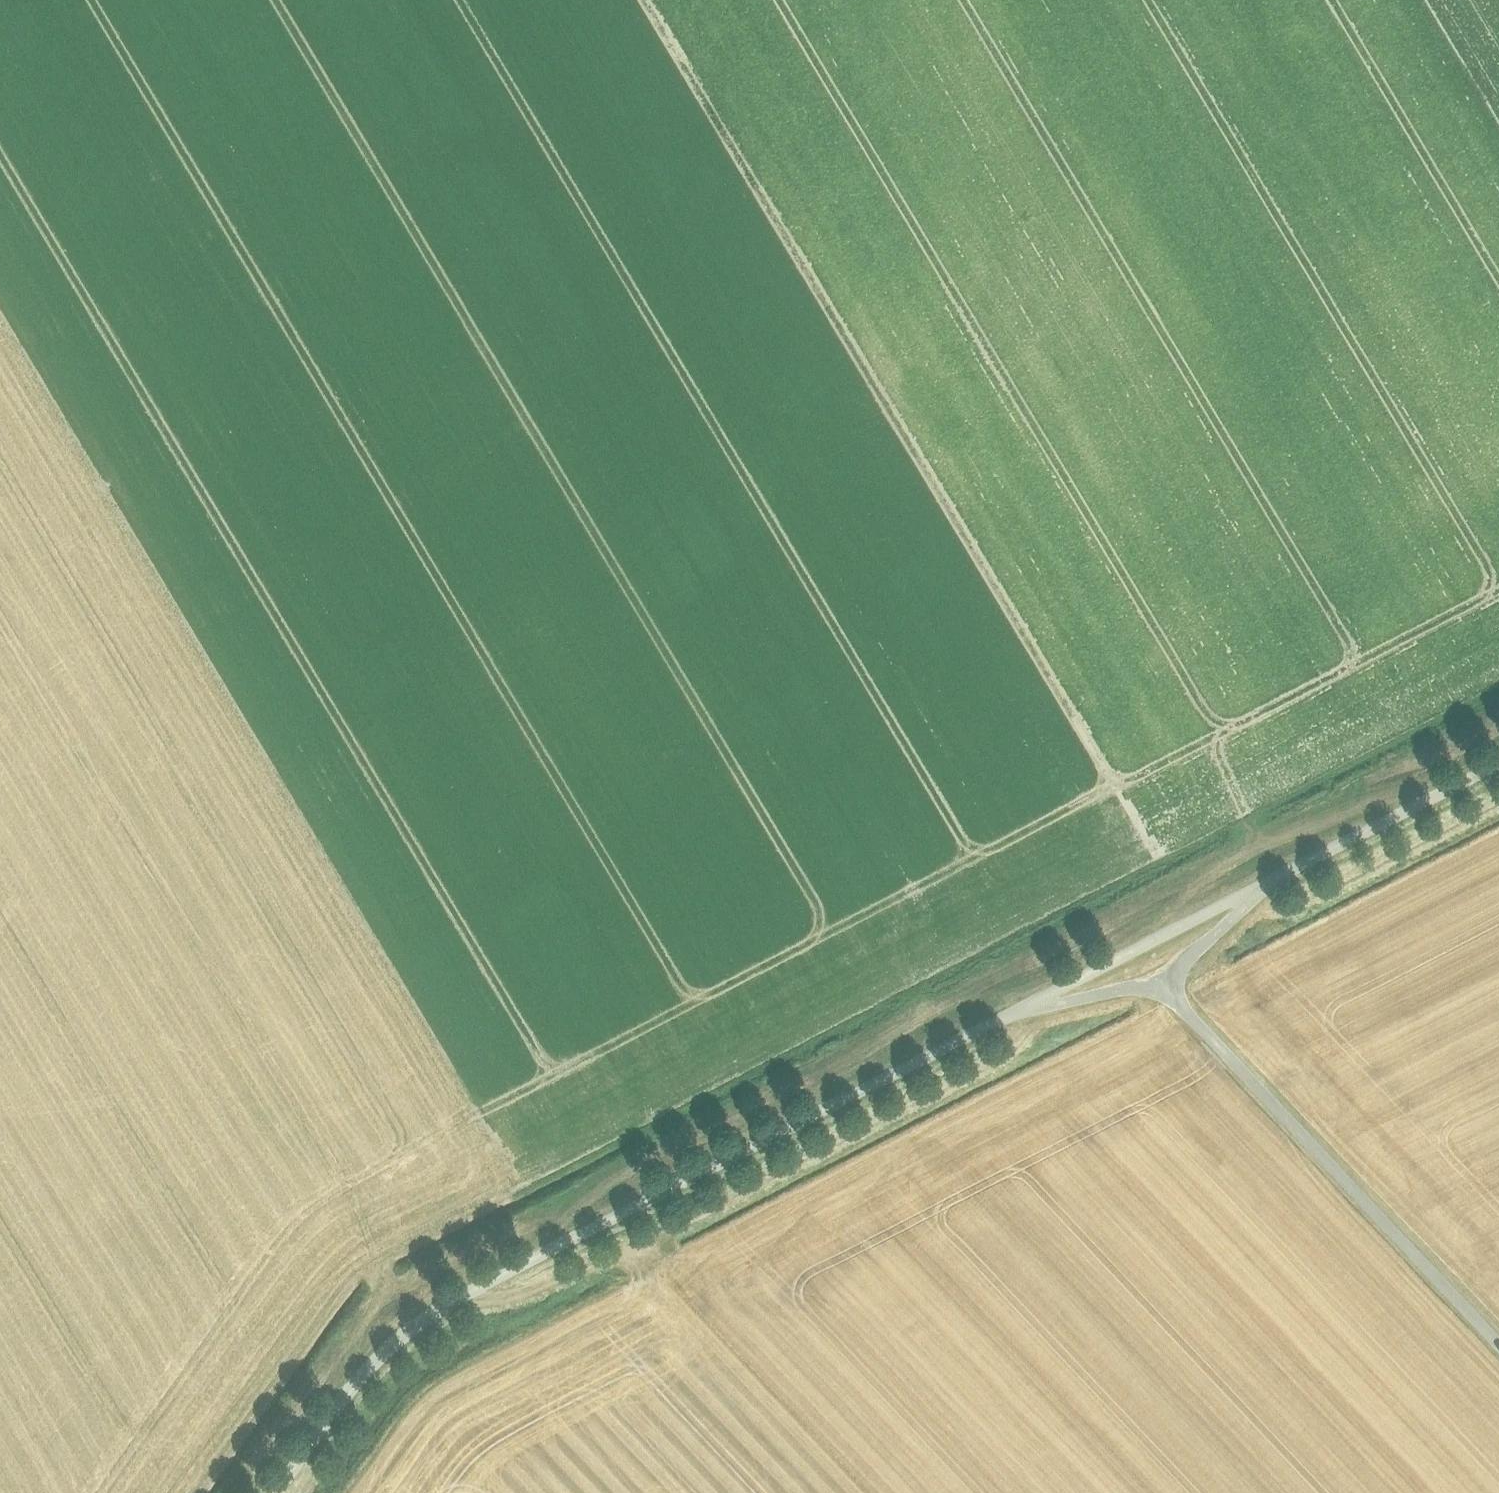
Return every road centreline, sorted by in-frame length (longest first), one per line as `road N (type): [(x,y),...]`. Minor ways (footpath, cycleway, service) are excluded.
road 1 (unclassified): [(275,1492),(366,1371),(448,1303),(1498,765)]

